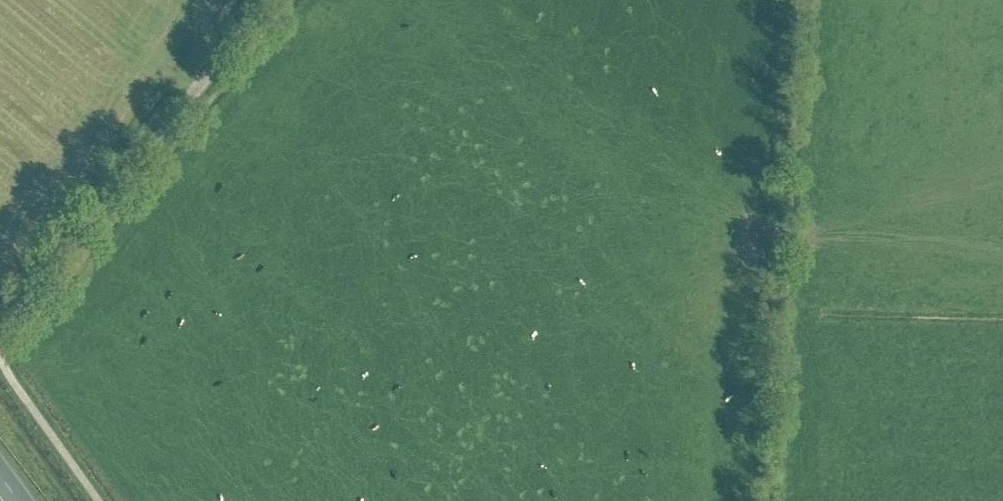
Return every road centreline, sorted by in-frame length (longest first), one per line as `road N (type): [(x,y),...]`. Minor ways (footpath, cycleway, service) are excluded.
road 1 (unclassified): [(0,343),(274,0)]

